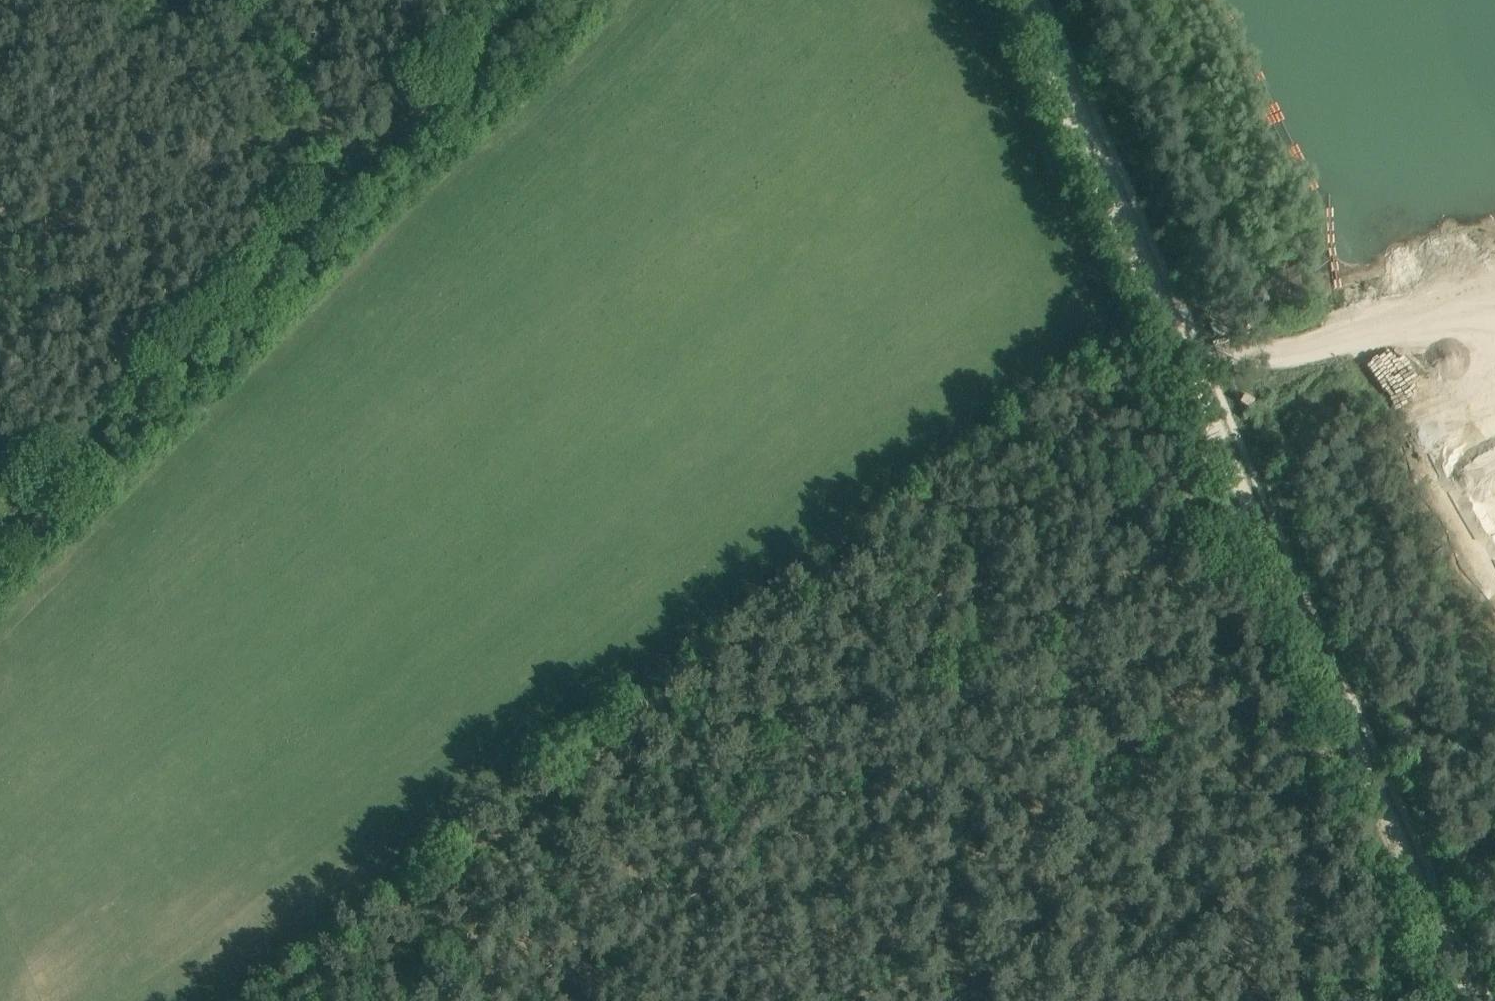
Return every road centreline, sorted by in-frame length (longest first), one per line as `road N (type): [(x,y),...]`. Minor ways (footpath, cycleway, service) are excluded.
road 1 (track): [(1476,1000),(1190,364)]
road 2 (track): [(1028,0),(1190,364)]
road 3 (track): [(1190,364),(1266,354),(1494,277)]

